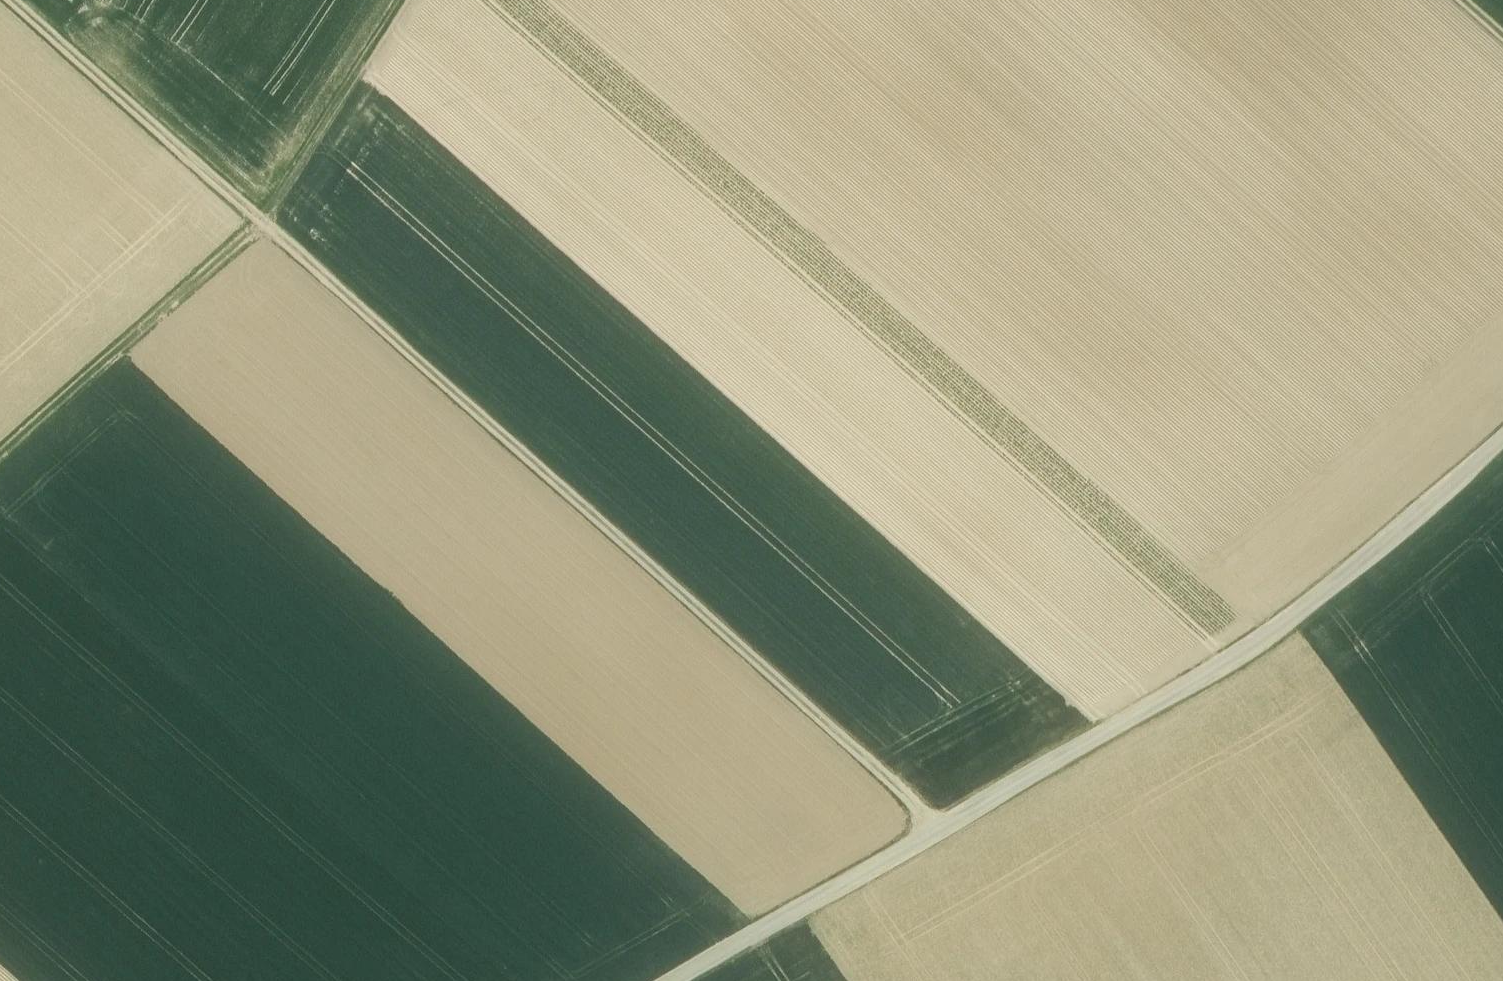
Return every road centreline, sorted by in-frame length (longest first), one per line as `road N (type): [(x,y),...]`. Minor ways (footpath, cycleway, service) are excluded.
road 1 (track): [(0,459),(258,223),(933,829)]
road 2 (unclassified): [(1502,440),(1414,522),(1266,634),(673,980)]
road 3 (track): [(9,0),(258,223),(402,0)]

